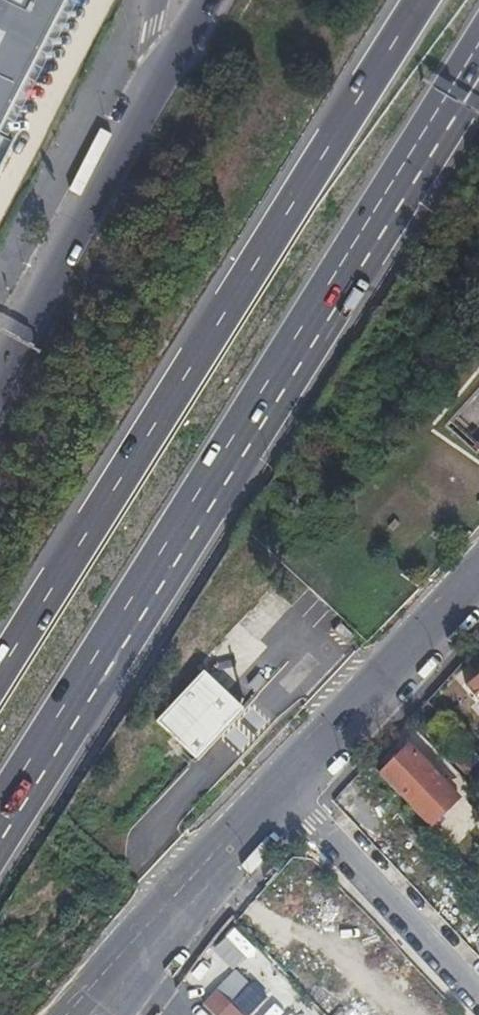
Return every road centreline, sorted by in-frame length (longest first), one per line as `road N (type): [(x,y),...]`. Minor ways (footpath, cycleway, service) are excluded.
road 1 (motorway): [(0,820),(445,101)]
road 2 (motorway): [(421,0),(0,672)]
road 3 (primary): [(154,95),(0,377)]
road 4 (residential): [(276,788),(478,1012)]
road 5 (primary): [(276,788),(477,573)]
road 6 (primary): [(116,960),(276,788)]

